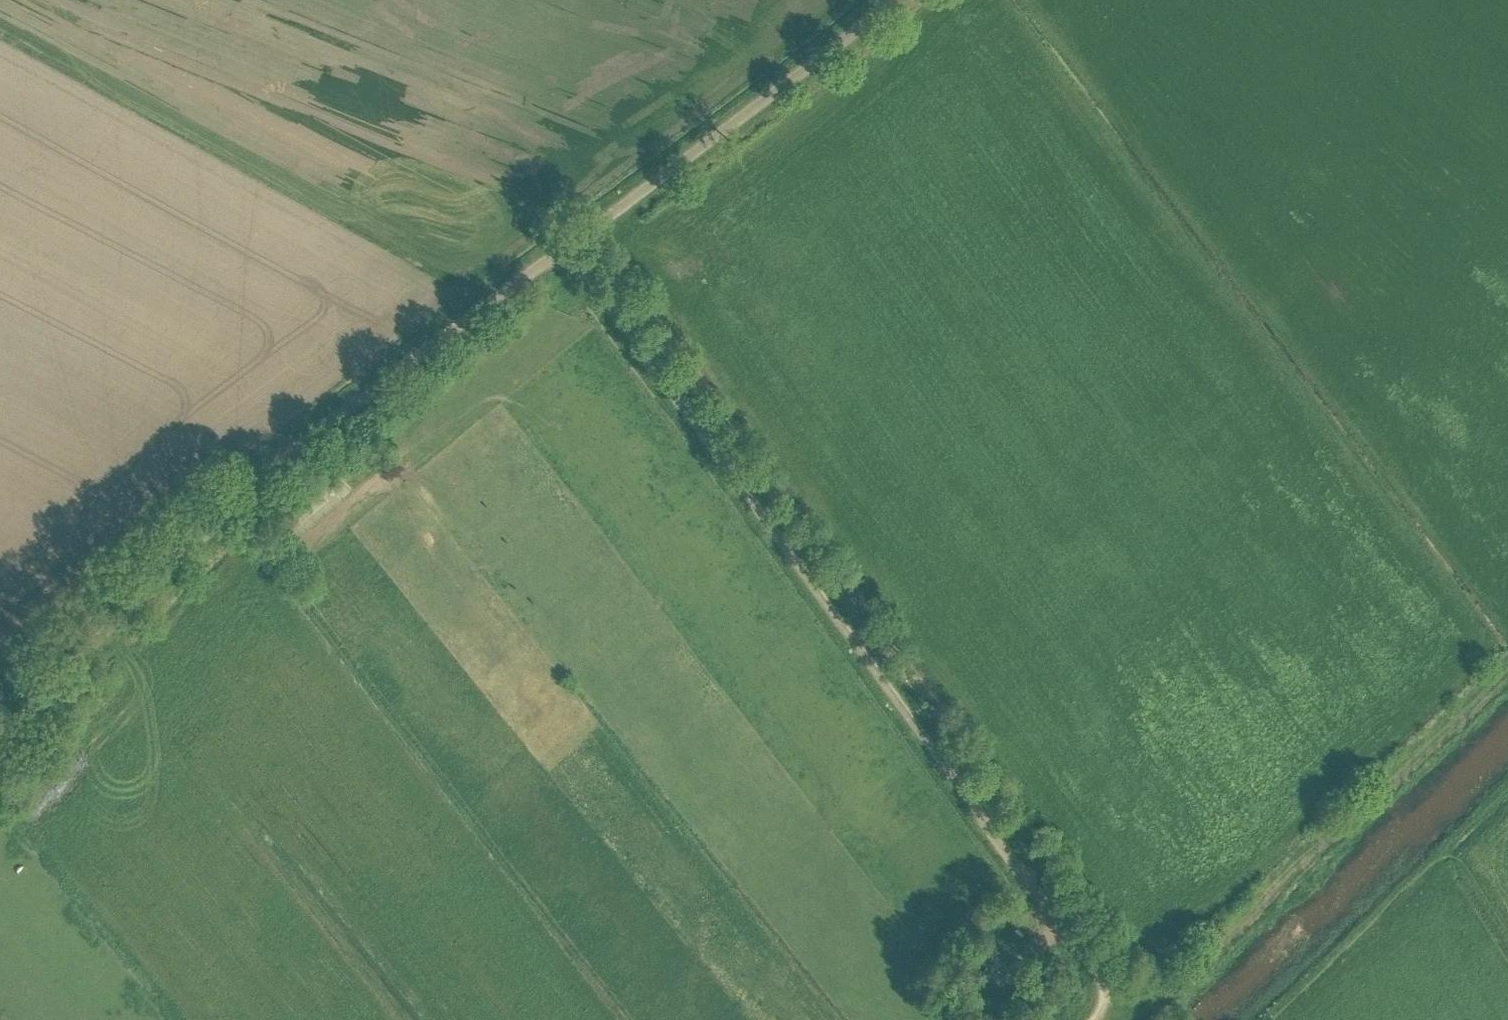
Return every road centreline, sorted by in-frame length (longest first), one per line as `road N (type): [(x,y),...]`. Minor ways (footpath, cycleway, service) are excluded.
road 1 (unclassified): [(1104,985),(565,246)]
road 2 (unclassified): [(0,729),(263,473),(565,246)]
road 3 (unclassified): [(565,246),(884,0)]

